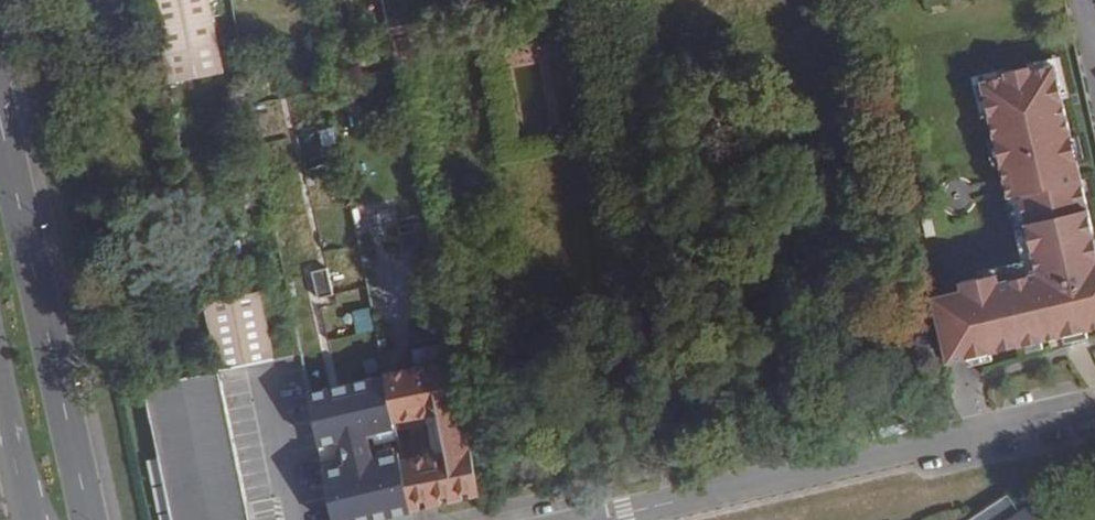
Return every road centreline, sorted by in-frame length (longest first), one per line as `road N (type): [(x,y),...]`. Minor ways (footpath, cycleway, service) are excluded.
road 1 (residential): [(596,519),(1094,406)]
road 2 (secondary): [(90,519),(0,119)]
road 3 (secondary): [(0,377),(29,519)]

